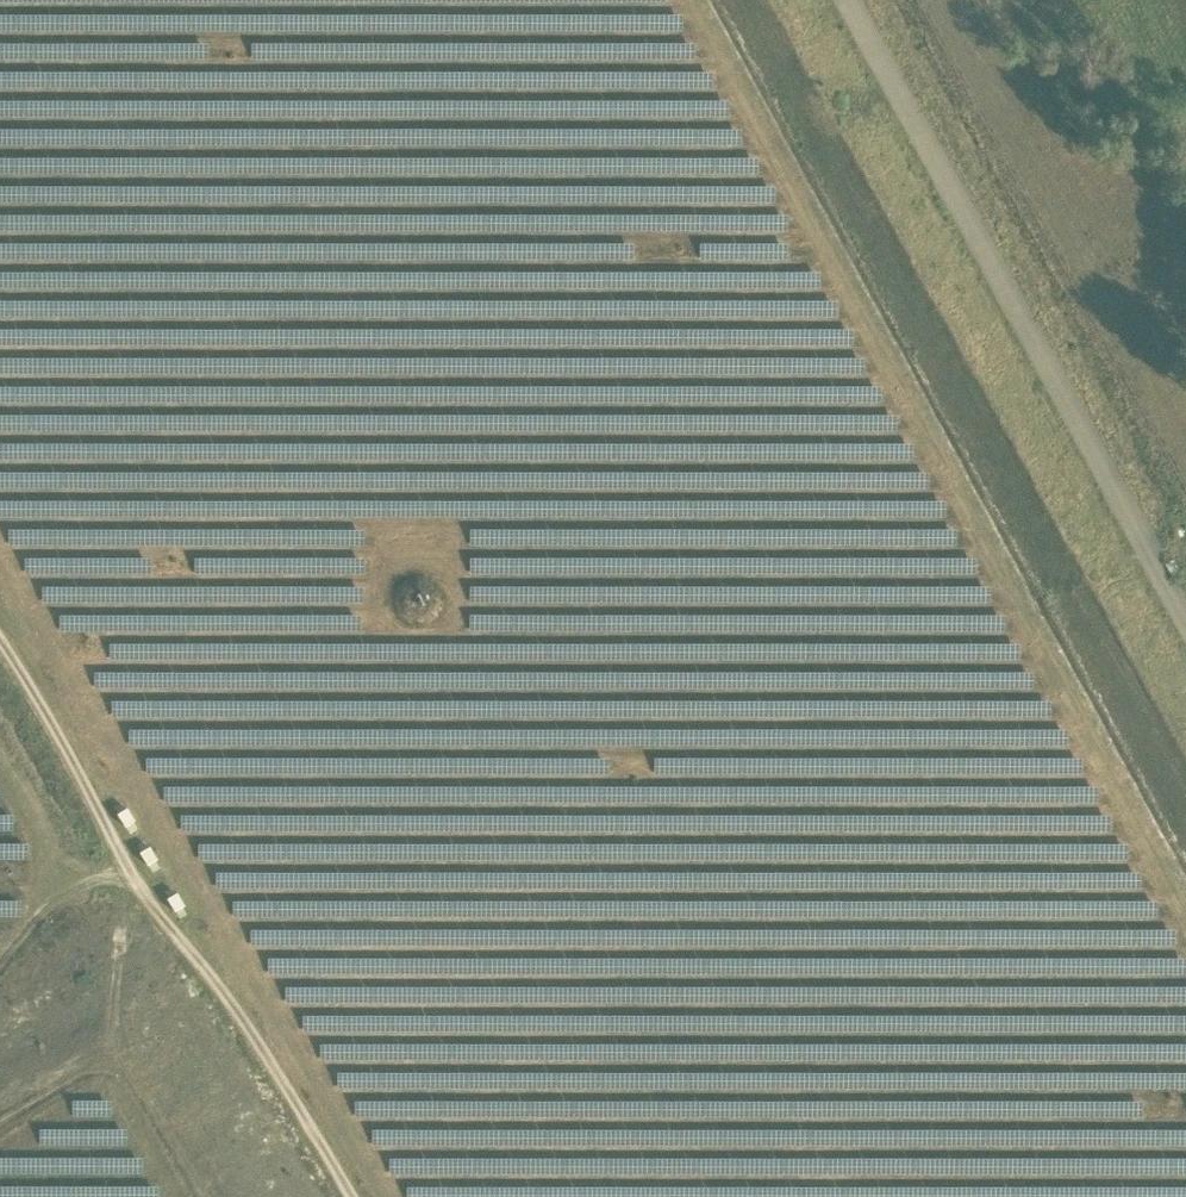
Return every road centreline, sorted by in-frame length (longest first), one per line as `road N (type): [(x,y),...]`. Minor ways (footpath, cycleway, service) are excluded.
road 1 (track): [(848,0),(1185,626)]
road 2 (track): [(346,1196),(0,628)]

